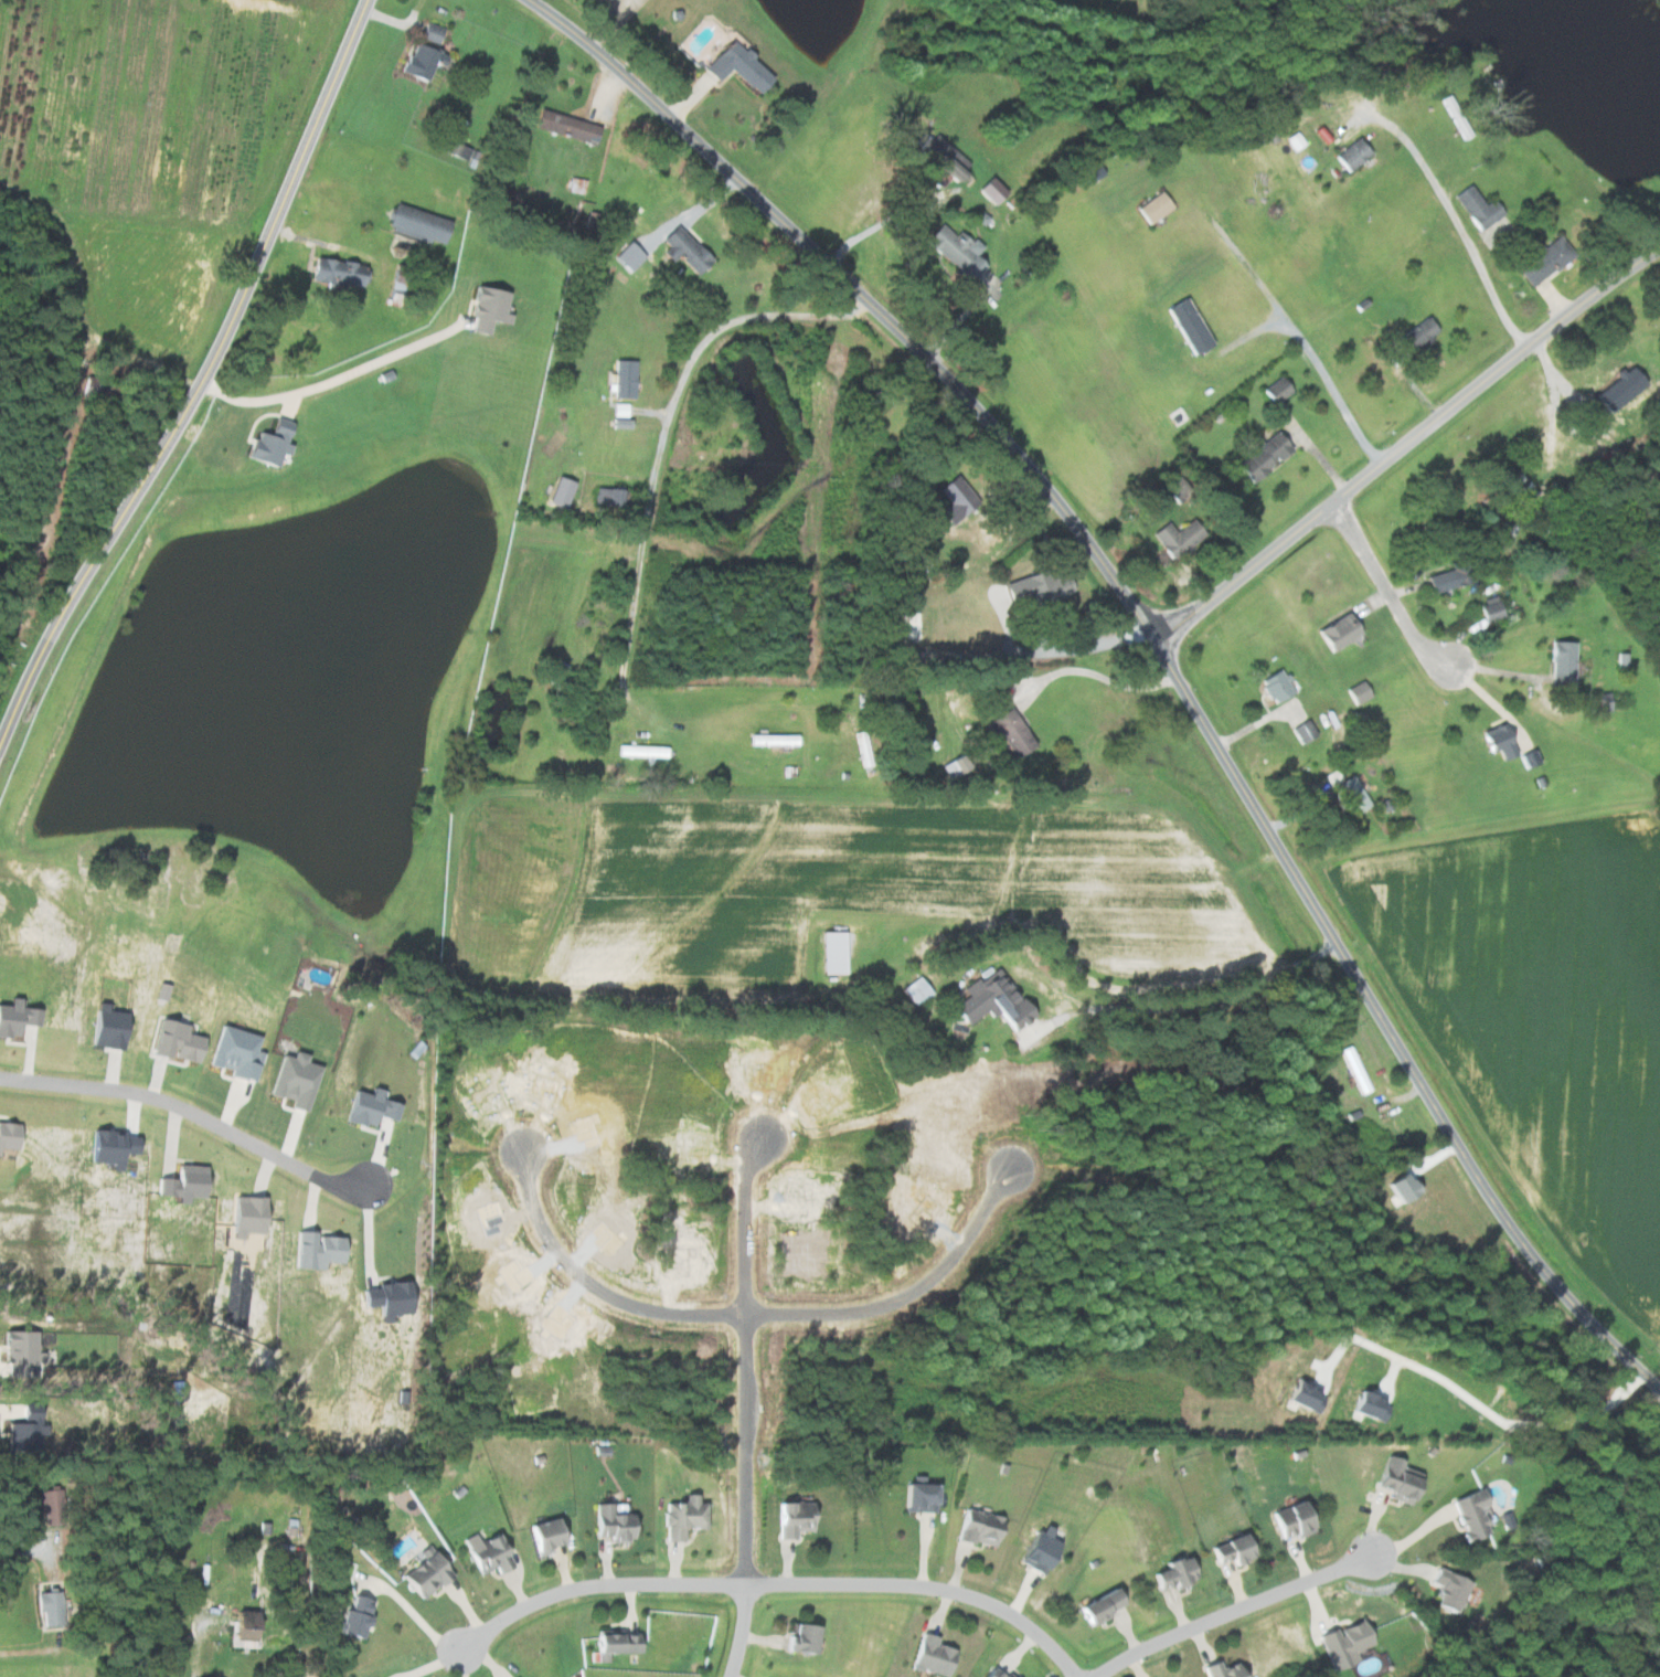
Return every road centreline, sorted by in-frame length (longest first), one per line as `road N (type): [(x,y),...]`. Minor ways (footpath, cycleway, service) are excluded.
road 1 (residential): [(1659,1388),(1590,1324),(1461,1149),(1154,640),(1017,448),(711,152),(531,0)]
road 2 (tertiary): [(0,744),(93,564),(169,453),(367,0)]
road 3 (residential): [(460,1647),(507,1614),(565,1589),(885,1584),(938,1588),(1001,1609),(1080,1676)]
road 4 (residential): [(1154,640),(1659,249)]
road 5 (residential): [(756,1140),(747,1178),(744,1583)]
road 6 (residential): [(348,1190),(164,1102),(0,1078)]
road 7 (residential): [(1009,1169),(975,1232),(940,1272),(900,1301),(860,1312),(746,1315)]
road 8 (residential): [(523,1151),(553,1245),(604,1294),(638,1308),(746,1315)]
road 9 (residential): [(1096,1676),(1172,1634),(1375,1553)]
road 10 (residential): [(1334,506),(1420,645),(1449,667)]

